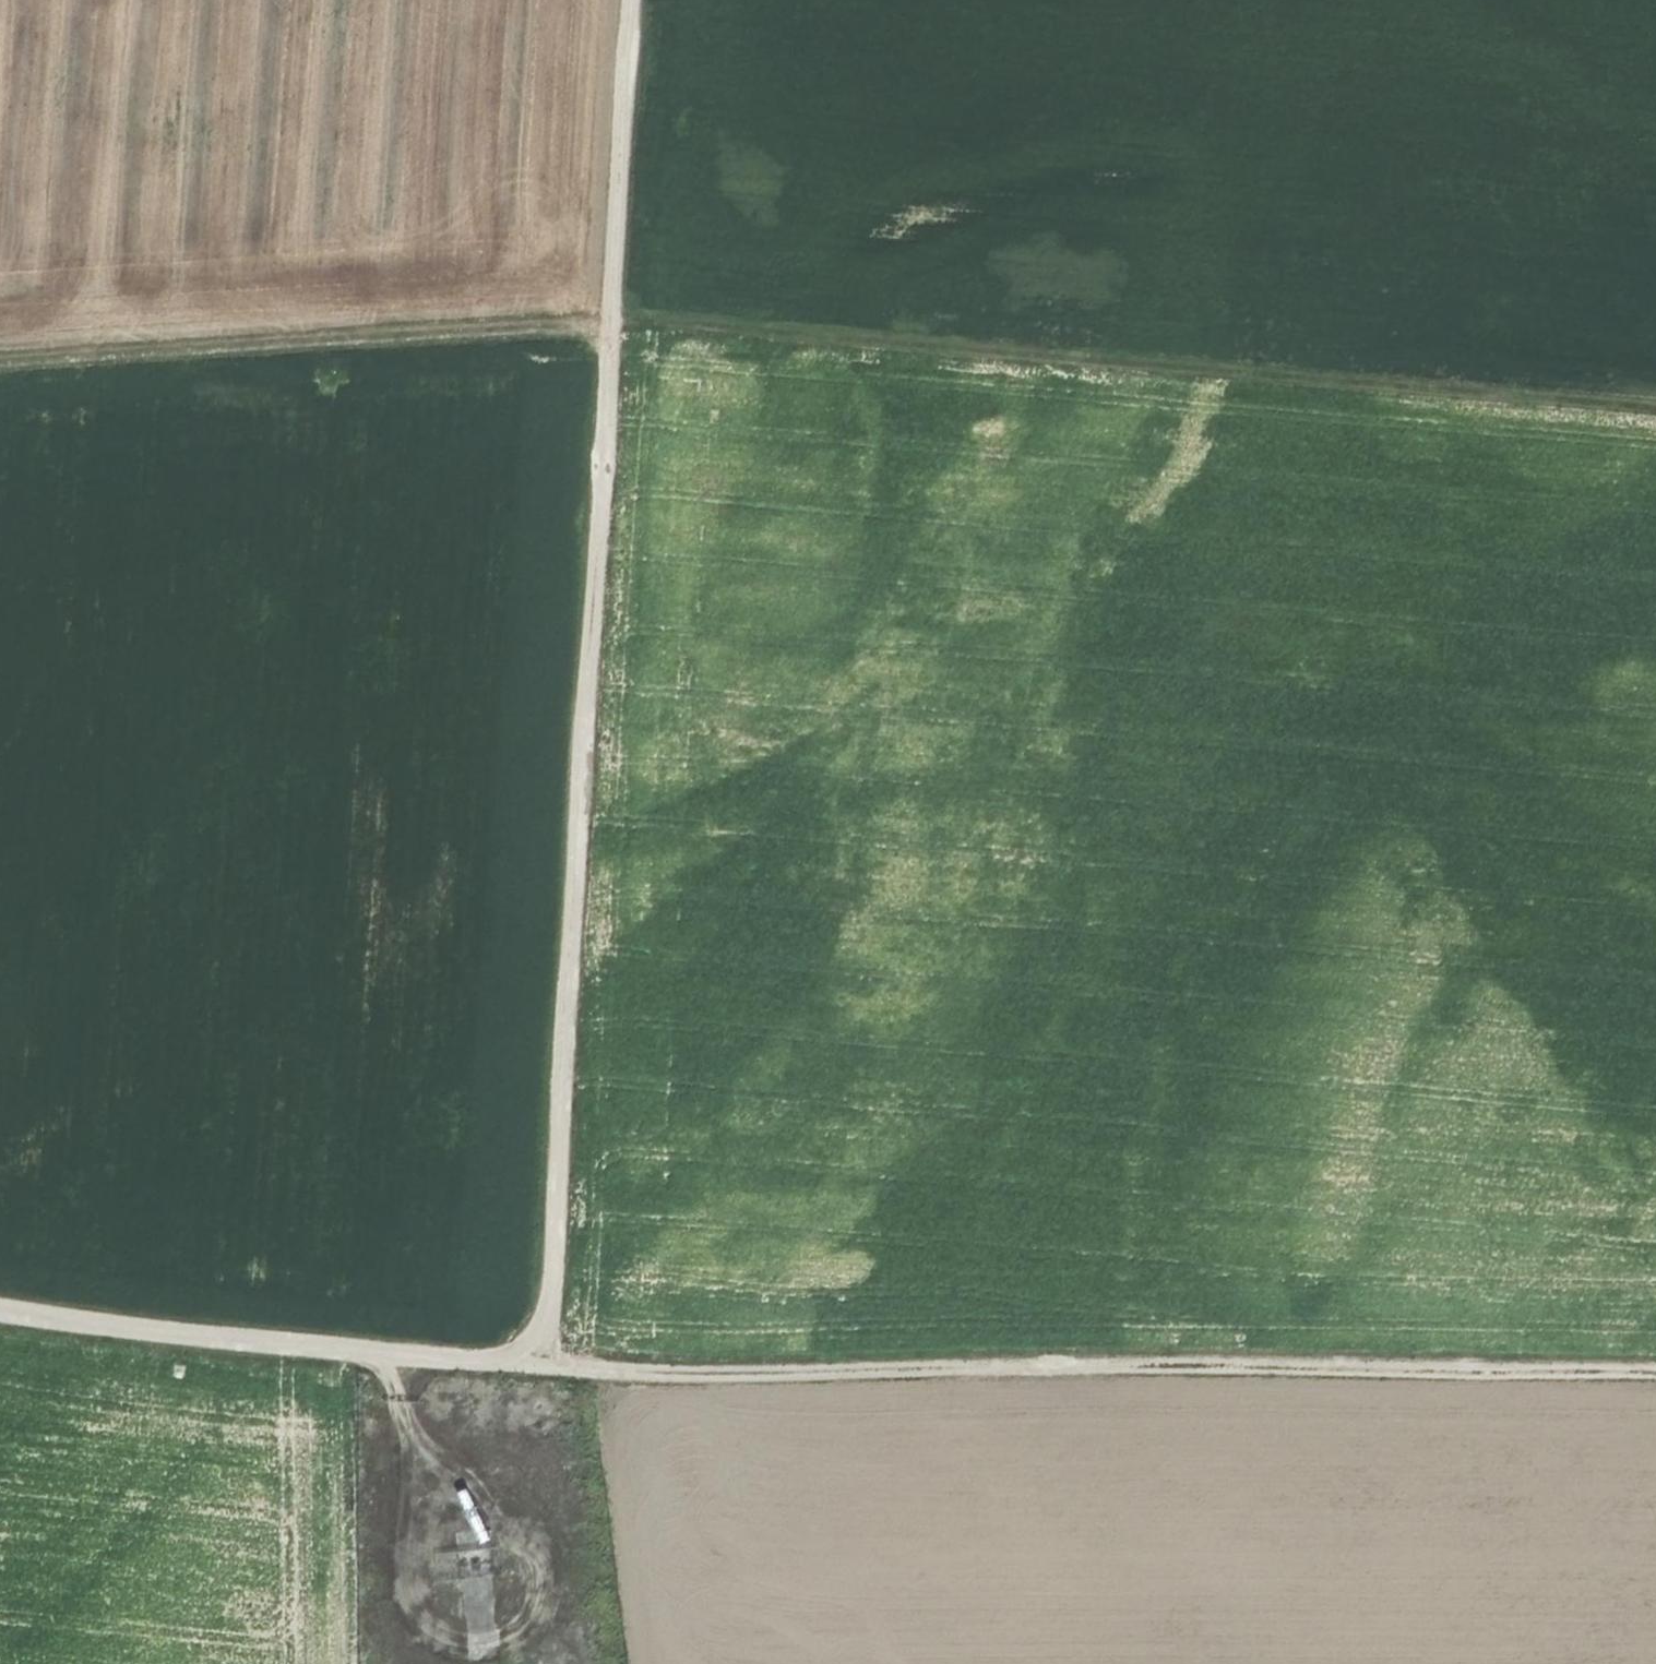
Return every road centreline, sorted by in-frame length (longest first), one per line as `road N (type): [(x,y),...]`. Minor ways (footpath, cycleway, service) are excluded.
road 1 (track): [(545,1365),(632,0)]
road 2 (track): [(545,1365),(649,1374),(1216,1361),(1655,1365)]
road 3 (track): [(0,366),(613,331)]
road 4 (track): [(0,1304),(294,1346),(545,1365)]

